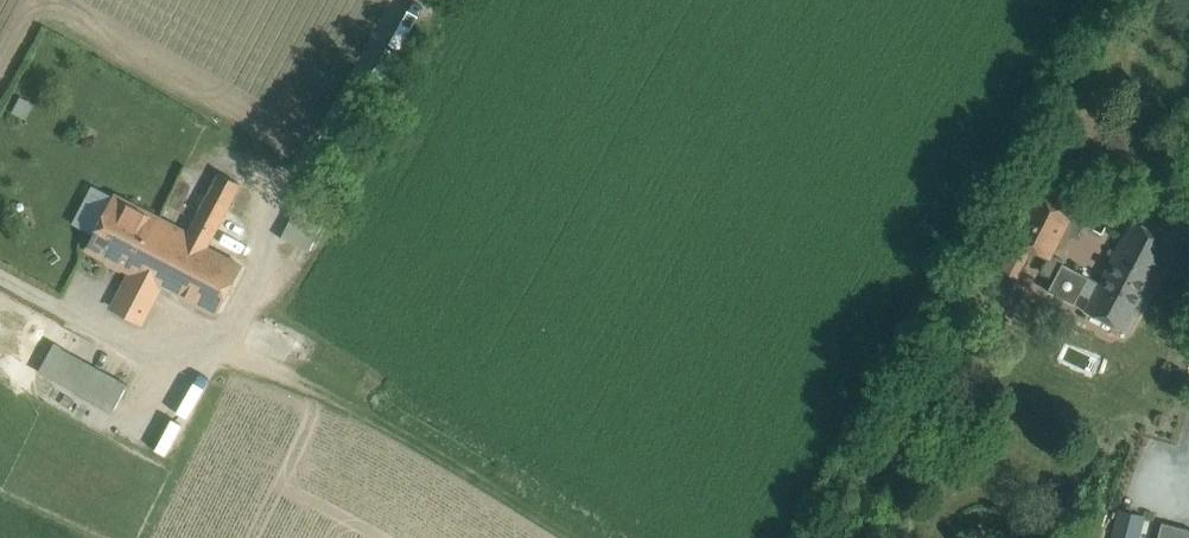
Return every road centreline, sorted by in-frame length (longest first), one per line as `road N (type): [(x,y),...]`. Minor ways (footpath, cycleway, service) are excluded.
road 1 (track): [(584,537),(338,393),(208,339)]
road 2 (track): [(208,339),(159,342),(53,301),(0,270)]

